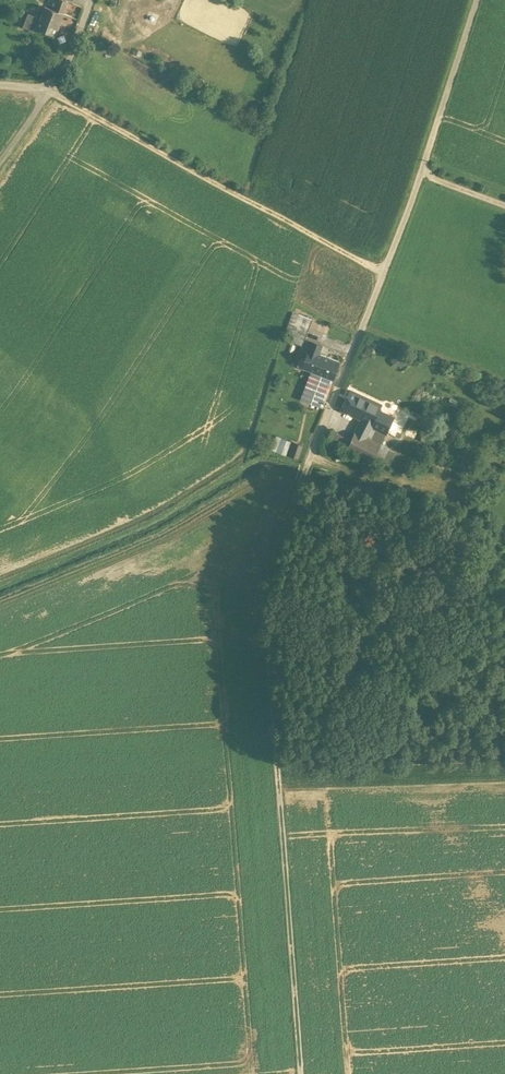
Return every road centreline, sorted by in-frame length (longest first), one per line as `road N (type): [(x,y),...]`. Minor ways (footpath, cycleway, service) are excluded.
road 1 (track): [(301,1073),(262,581),(301,483)]
road 2 (unclassified): [(301,483),(482,0)]
road 3 (track): [(54,88),(384,276)]
road 4 (track): [(0,84),(54,88),(91,0)]

